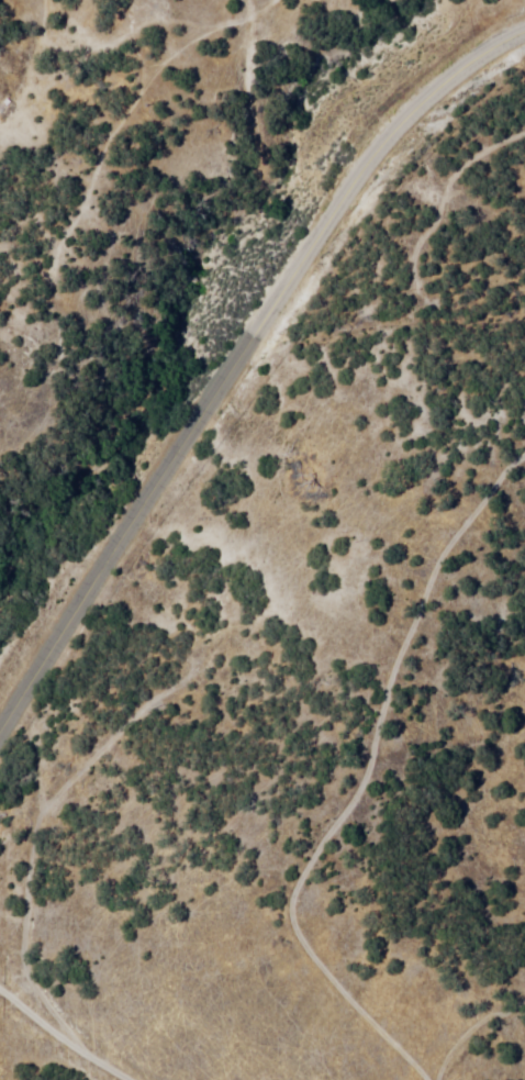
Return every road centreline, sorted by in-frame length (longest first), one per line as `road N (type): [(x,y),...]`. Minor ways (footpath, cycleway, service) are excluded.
road 1 (secondary): [(0,726),(183,432),(267,325)]
road 2 (secondary): [(267,325),(334,221),(422,111),(524,39)]
road 3 (residential): [(0,984),(144,1079)]

